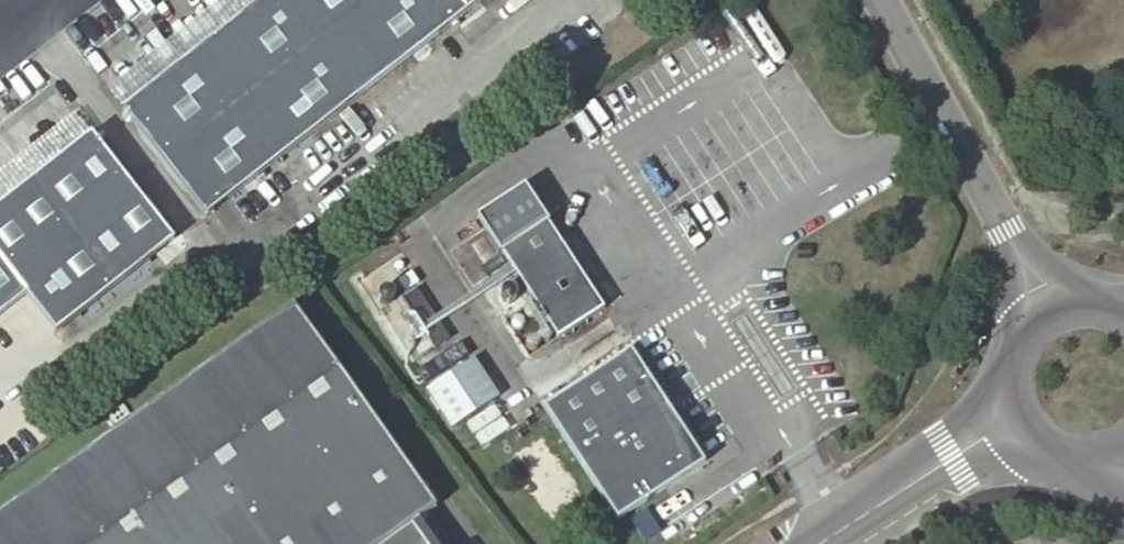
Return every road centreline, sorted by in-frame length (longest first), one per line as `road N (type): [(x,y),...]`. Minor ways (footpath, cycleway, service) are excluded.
road 1 (unclassified): [(1045,302),(885,0)]
road 2 (unclassified): [(1013,423),(819,543)]
road 3 (unclassified): [(1045,302),(1015,328),(1000,365),(1013,423)]
road 4 (unclassified): [(1013,423),(1064,459),(1123,452)]

